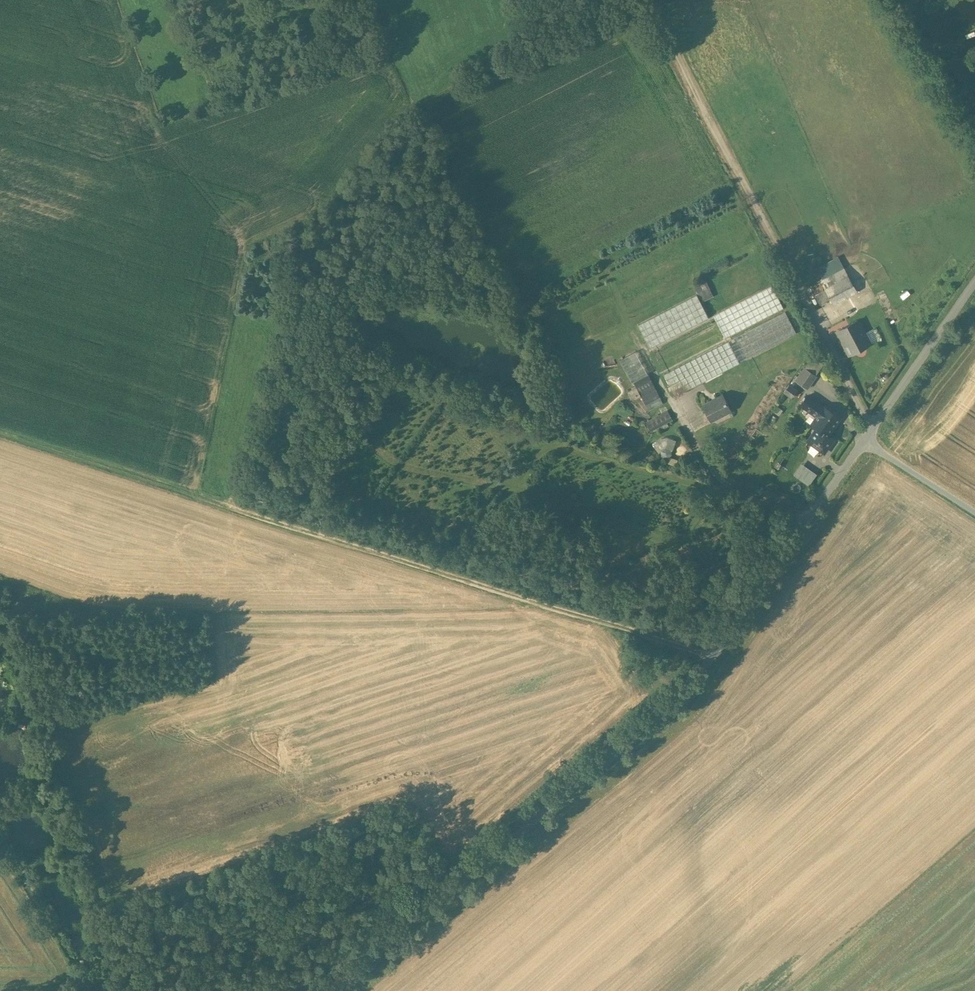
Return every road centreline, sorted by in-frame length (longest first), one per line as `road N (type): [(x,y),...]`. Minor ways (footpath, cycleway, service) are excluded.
road 1 (unclassified): [(331,990),(691,692),(868,445)]
road 2 (track): [(715,657),(234,506),(259,390)]
road 3 (unclassified): [(868,445),(974,293)]
road 4 (residential): [(868,445),(974,514)]

